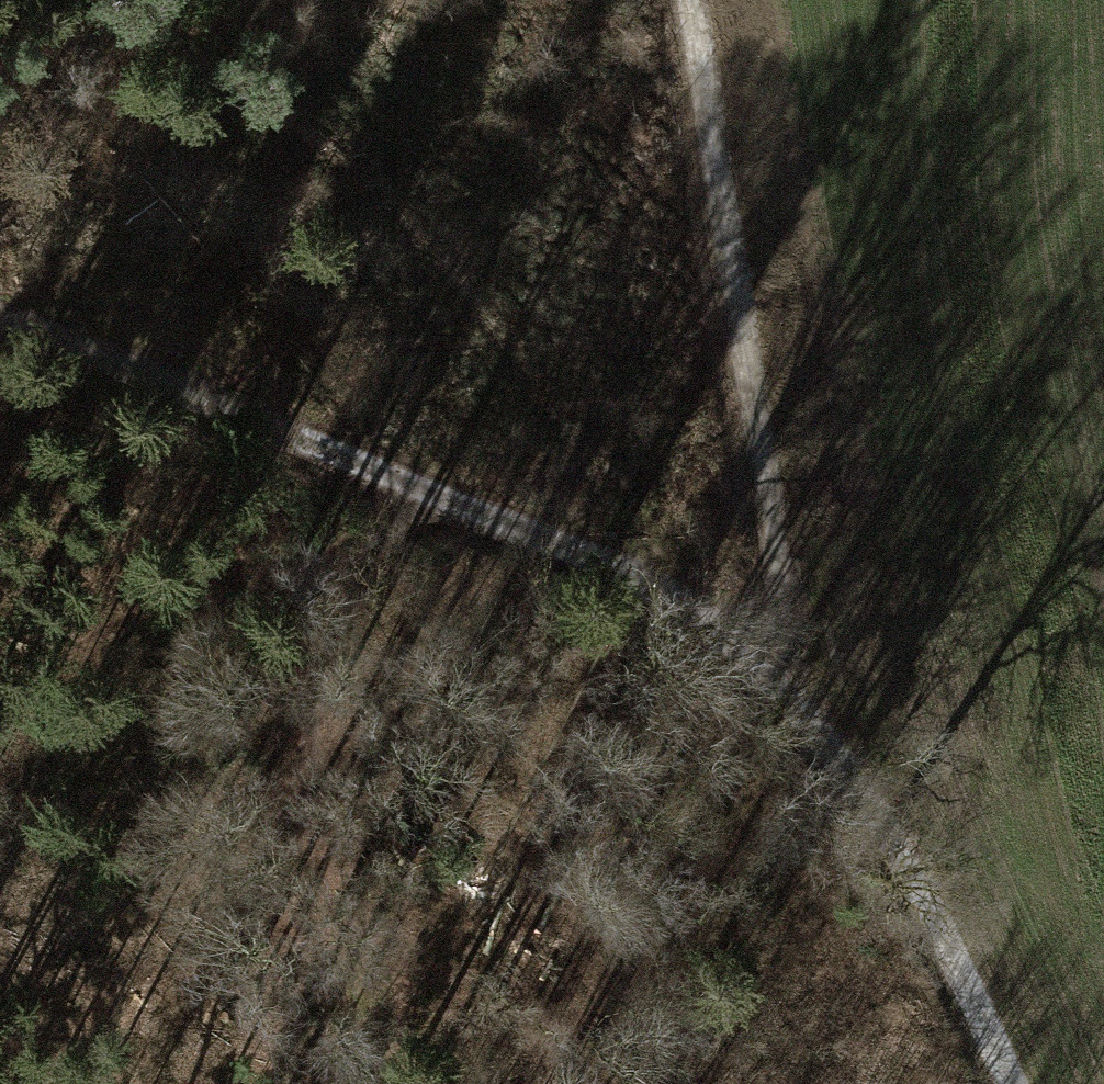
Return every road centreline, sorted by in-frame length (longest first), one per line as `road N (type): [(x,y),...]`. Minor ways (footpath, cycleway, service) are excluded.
road 1 (track): [(1033,1083),(901,835),(801,691),(618,564),(420,491)]
road 2 (track): [(618,564),(595,451),(496,315),(278,90),(128,0)]
road 3 (track): [(698,0),(801,691)]
road 4 (track): [(420,491),(342,569),(296,698),(310,860),(396,1083)]
road 5 (track): [(420,491),(107,354),(0,325)]
road 6 (track): [(342,569),(196,593),(19,697),(0,720)]

